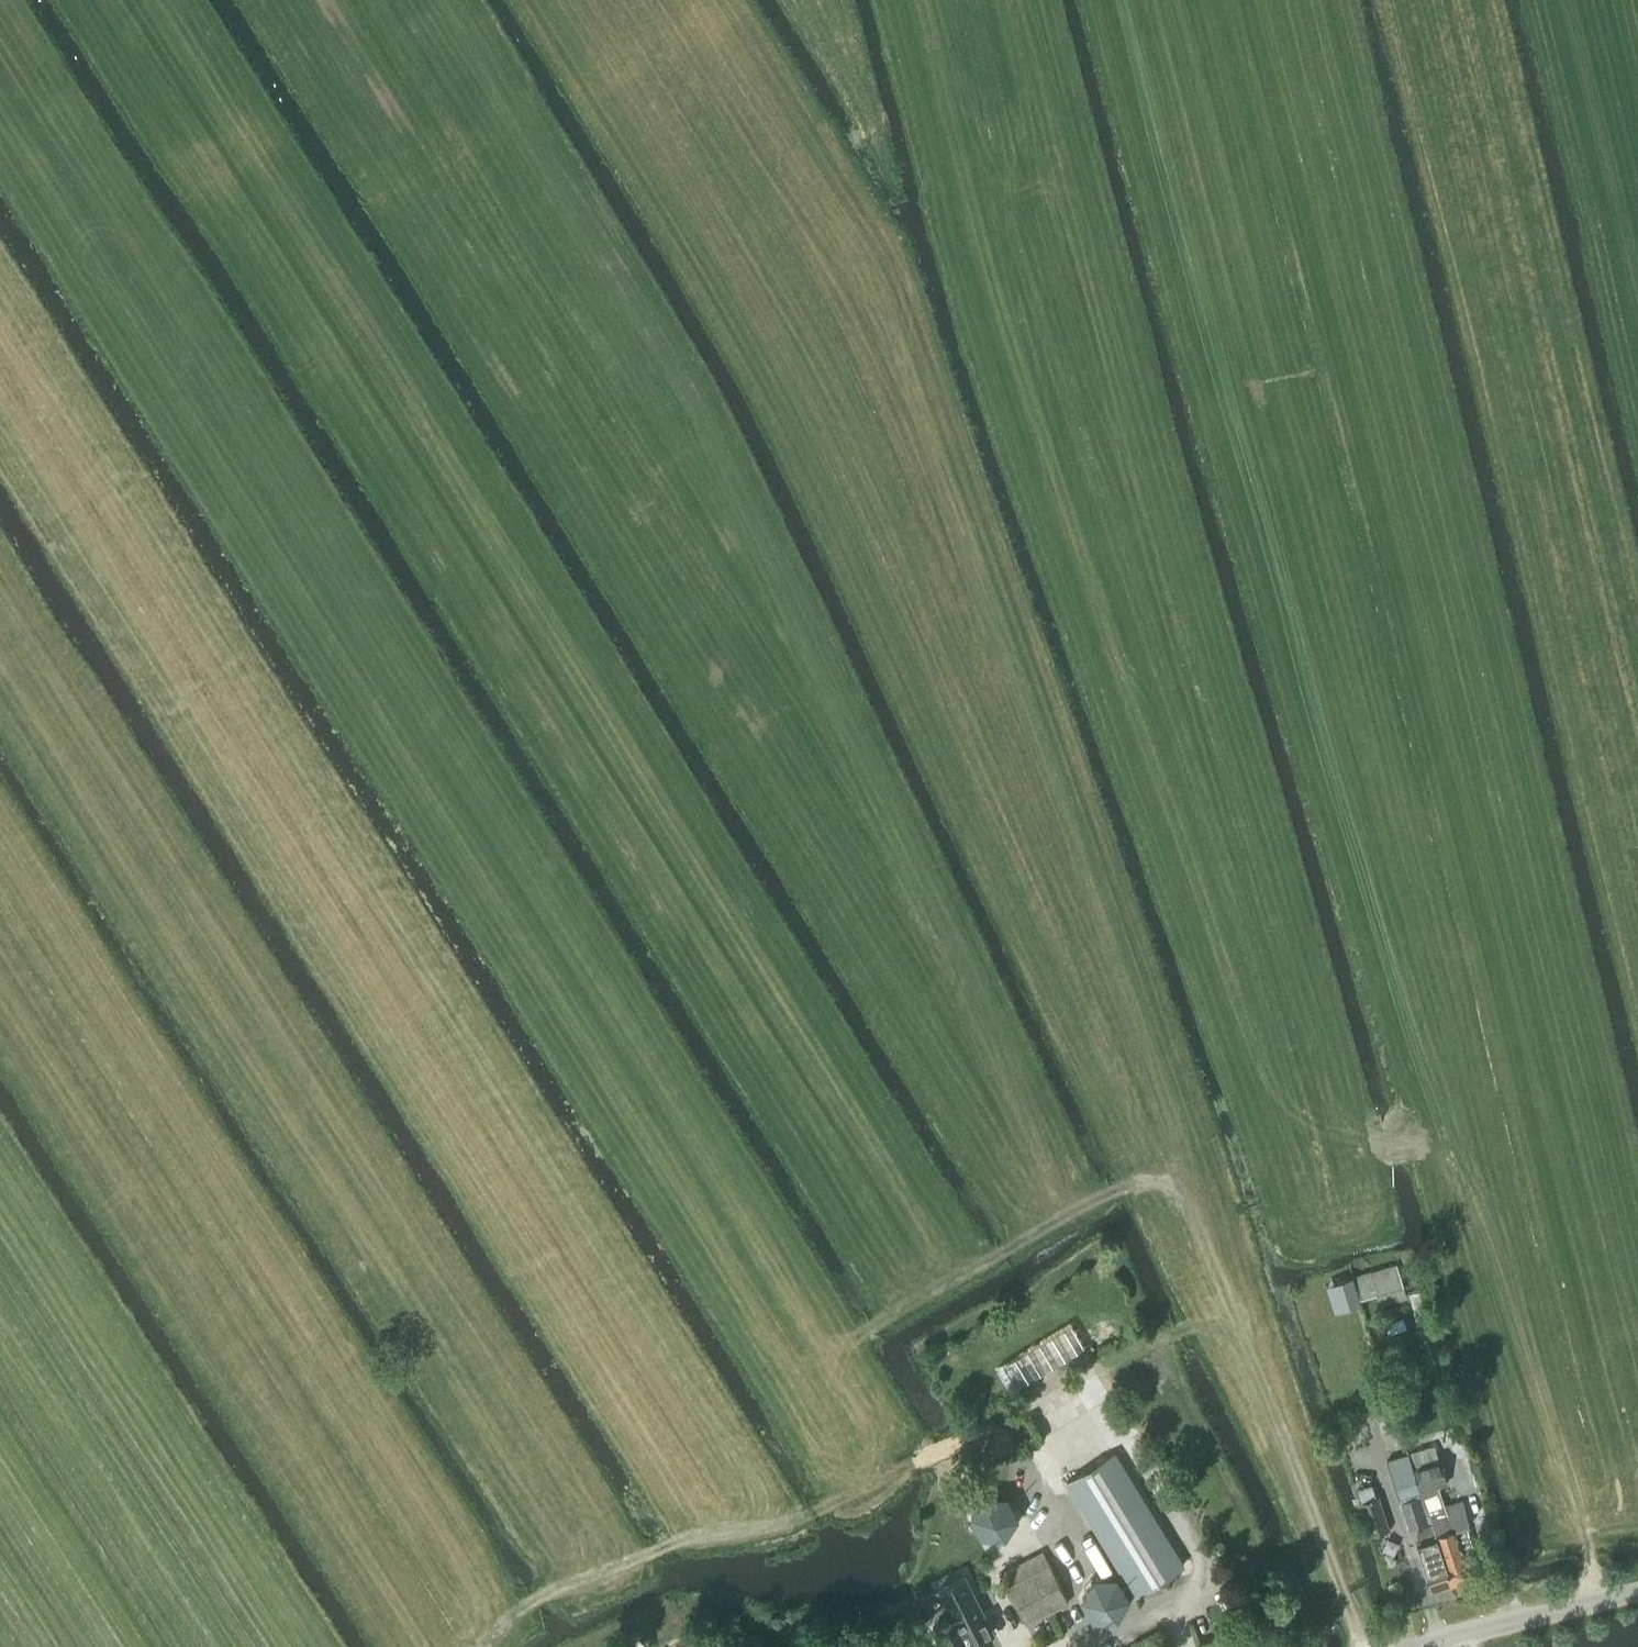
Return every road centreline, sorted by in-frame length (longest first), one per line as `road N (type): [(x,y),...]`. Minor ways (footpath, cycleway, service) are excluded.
road 1 (track): [(1160,1167),(1253,1351),(1362,1646)]
road 2 (unclassified): [(1421,1646),(1637,1592)]

